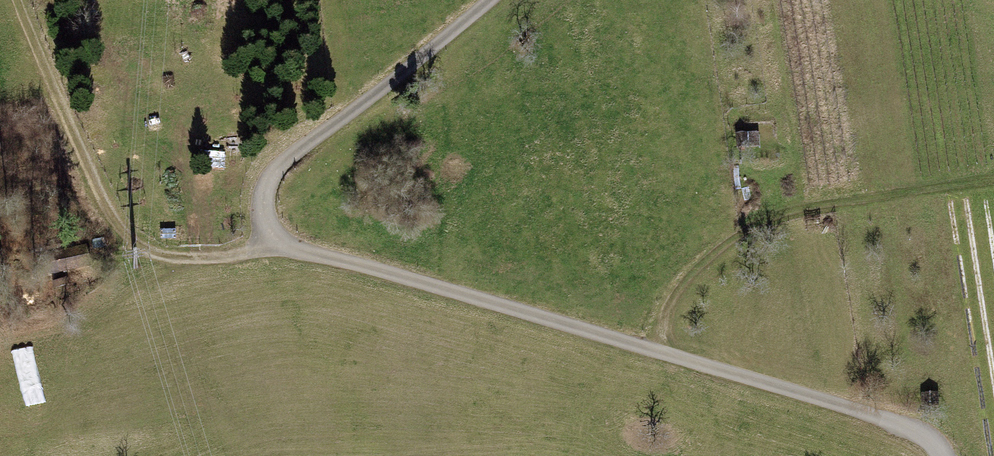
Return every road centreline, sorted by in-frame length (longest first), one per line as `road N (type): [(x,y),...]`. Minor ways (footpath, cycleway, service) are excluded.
road 1 (unclassified): [(945,455),(915,428),(856,408),(293,252),(263,223),(265,186),(494,0)]
road 2 (track): [(277,237),(237,253),(171,255),(136,245),(117,221),(25,0)]
road 3 (track): [(653,351),(692,272),(774,219),(993,181)]

